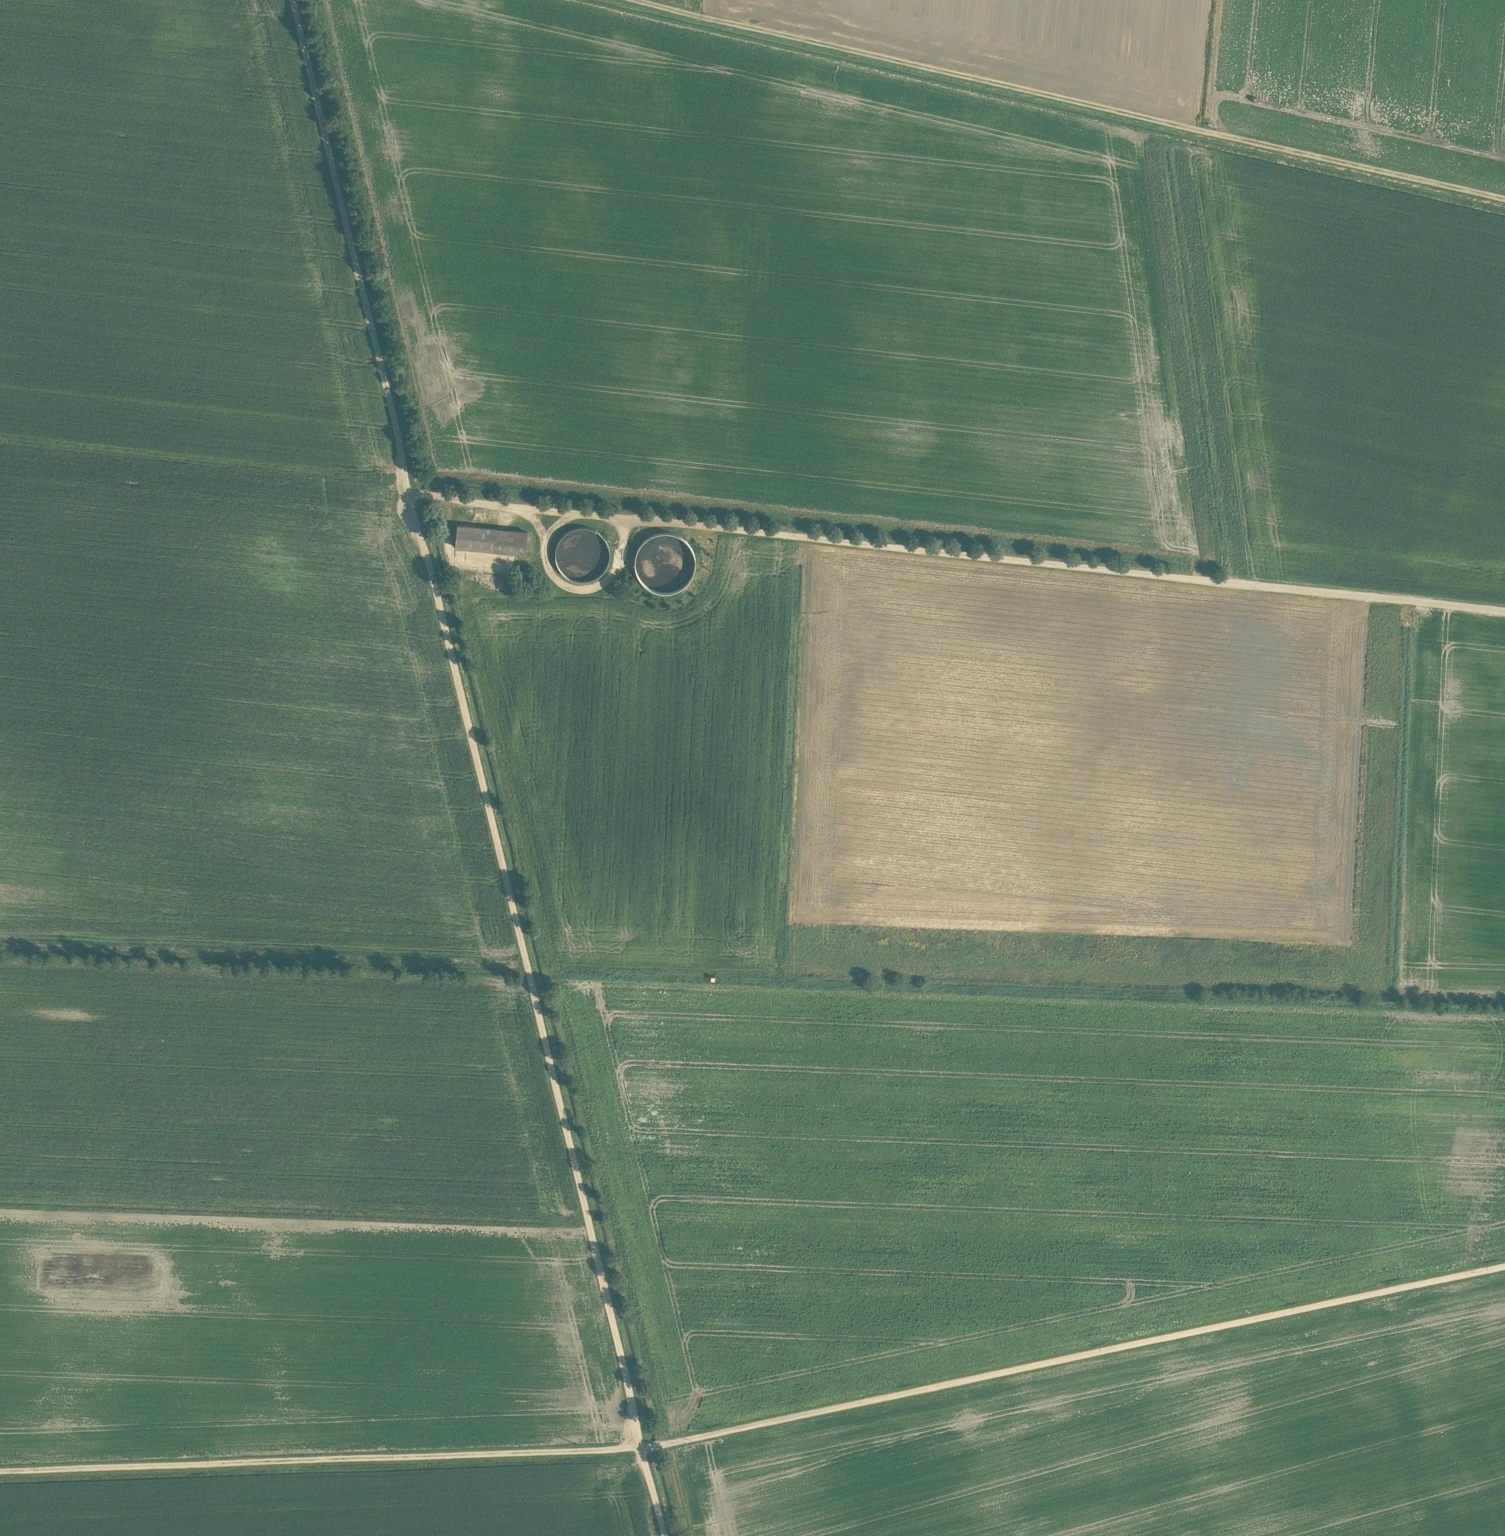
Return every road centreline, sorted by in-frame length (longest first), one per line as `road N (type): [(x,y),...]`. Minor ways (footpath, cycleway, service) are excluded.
road 1 (track): [(293,0),(408,501),(664,1535)]
road 2 (track): [(0,1473),(642,1447),(1504,1264)]
road 3 (track): [(1504,610),(435,495)]
road 4 (track): [(643,0),(1504,198)]

